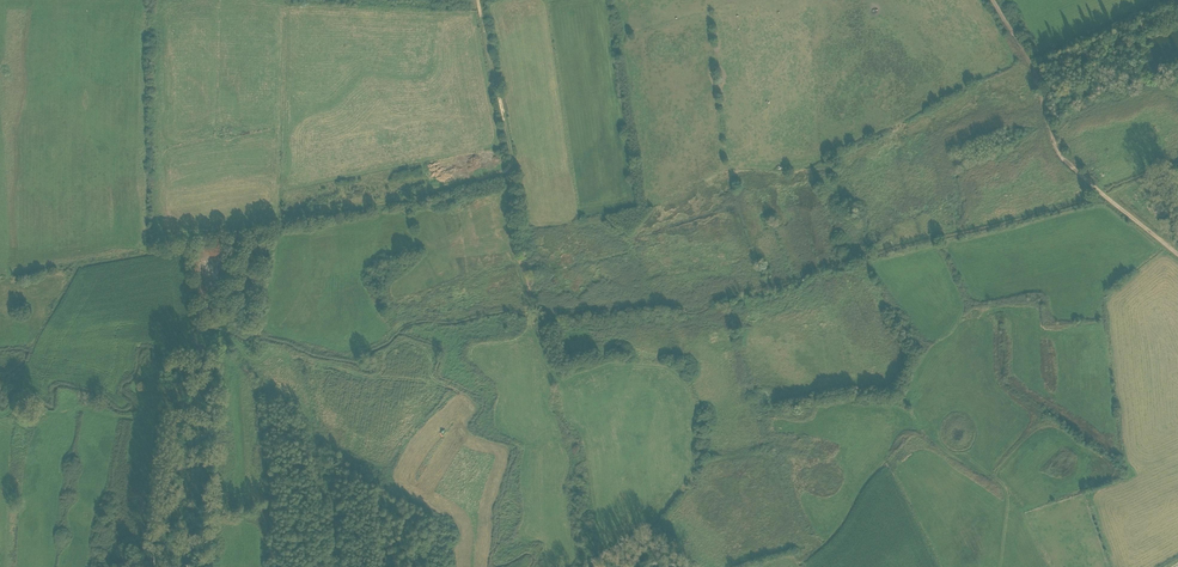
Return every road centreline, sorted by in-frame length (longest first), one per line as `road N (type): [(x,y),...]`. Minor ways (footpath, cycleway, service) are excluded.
road 1 (track): [(1177,256),(1060,157),(1029,60),(993,0)]
road 2 (track): [(512,167),(477,0)]
road 3 (track): [(528,296),(507,234),(512,167)]

